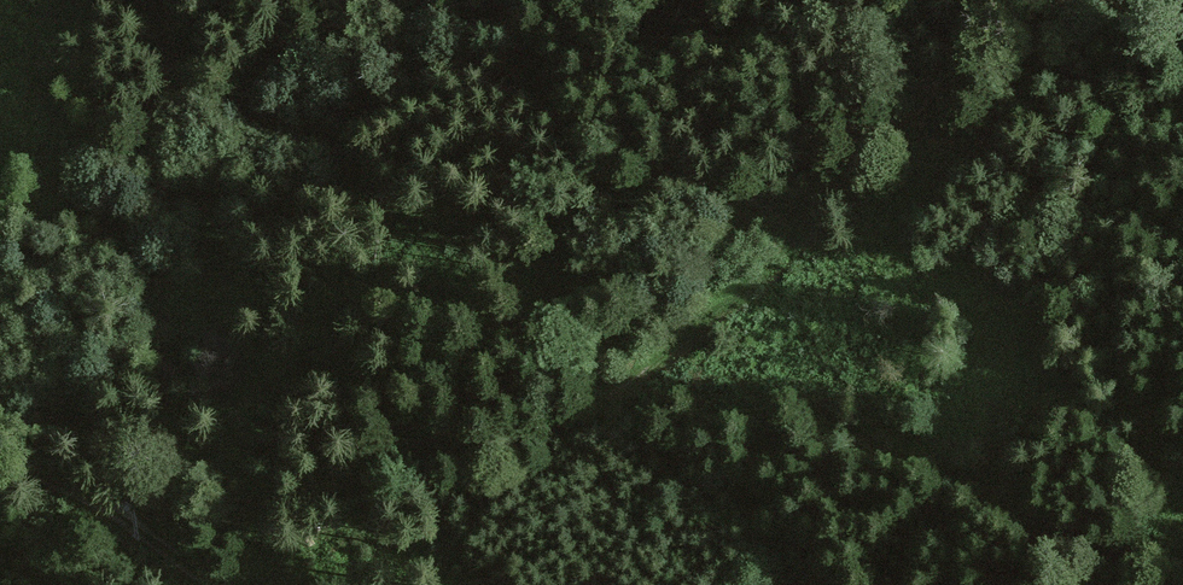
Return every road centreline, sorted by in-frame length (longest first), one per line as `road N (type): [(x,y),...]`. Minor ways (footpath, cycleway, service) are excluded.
road 1 (track): [(823,209),(680,343),(549,435),(377,473),(243,515),(112,510)]
road 2 (track): [(823,209),(633,157),(510,95),(448,48),(493,0)]
road 3 (track): [(102,0),(230,111),(272,134),(319,145),(398,110),(448,48)]
road 4 (track): [(1102,0),(1046,12),(953,59),(823,209)]
road 5 (track): [(112,510),(0,447)]
road 6 (track): [(212,584),(112,510)]

